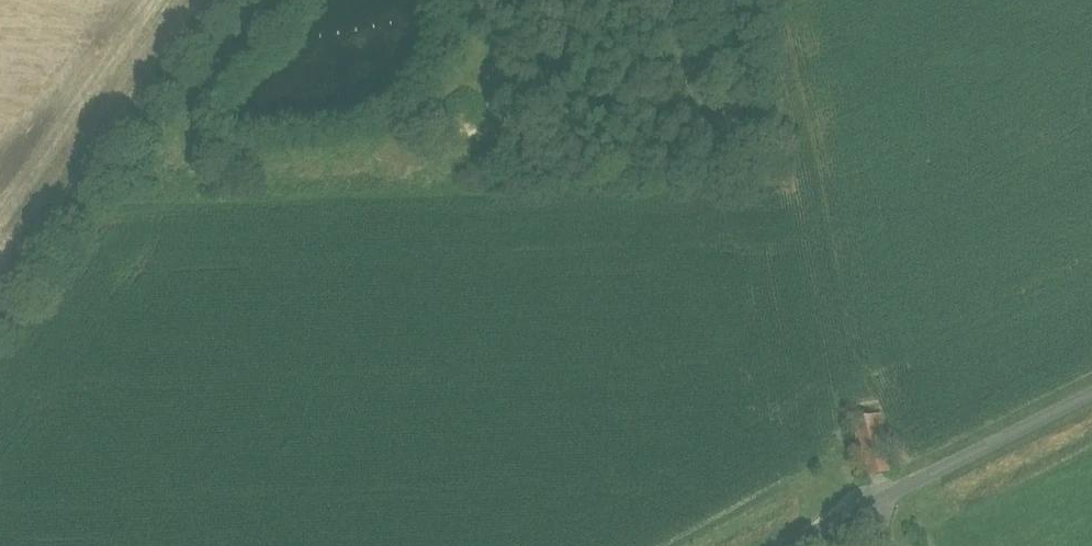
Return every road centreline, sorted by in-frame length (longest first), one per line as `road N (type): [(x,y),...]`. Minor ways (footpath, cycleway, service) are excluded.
road 1 (residential): [(1091,393),(786,545)]

